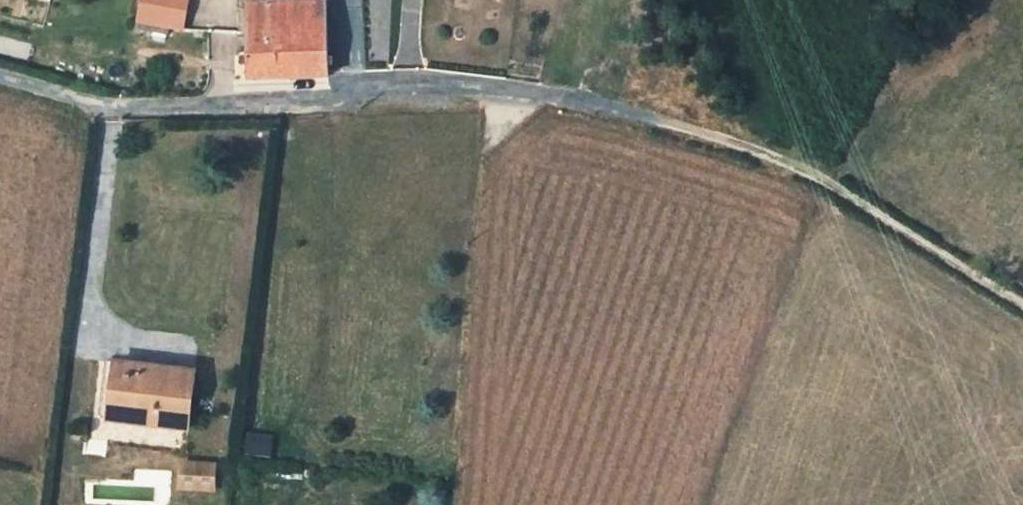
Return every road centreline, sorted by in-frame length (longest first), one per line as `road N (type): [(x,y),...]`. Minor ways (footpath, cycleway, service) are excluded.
road 1 (residential): [(0,76),(113,107),(484,86),(653,118)]
road 2 (track): [(653,118),(790,161),(1022,302)]

